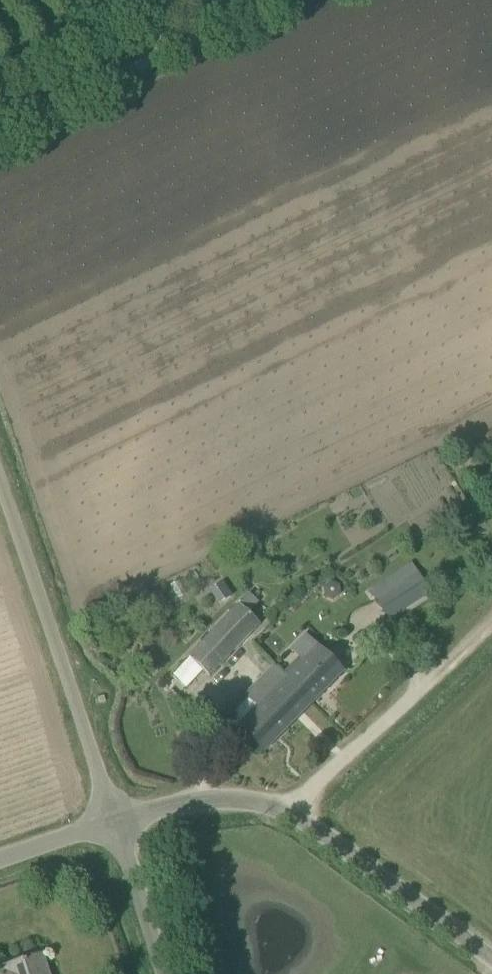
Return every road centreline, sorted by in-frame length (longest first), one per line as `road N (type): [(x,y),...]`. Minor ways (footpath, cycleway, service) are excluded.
road 1 (unclassified): [(491,964),(299,814),(271,805),(119,824)]
road 2 (unclassified): [(119,824),(0,470)]
road 3 (track): [(299,814),(491,627)]
road 4 (unclassified): [(0,139),(194,46)]
road 5 (unclassified): [(156,973),(119,824)]
road 6 (unclassified): [(0,869),(119,824)]

